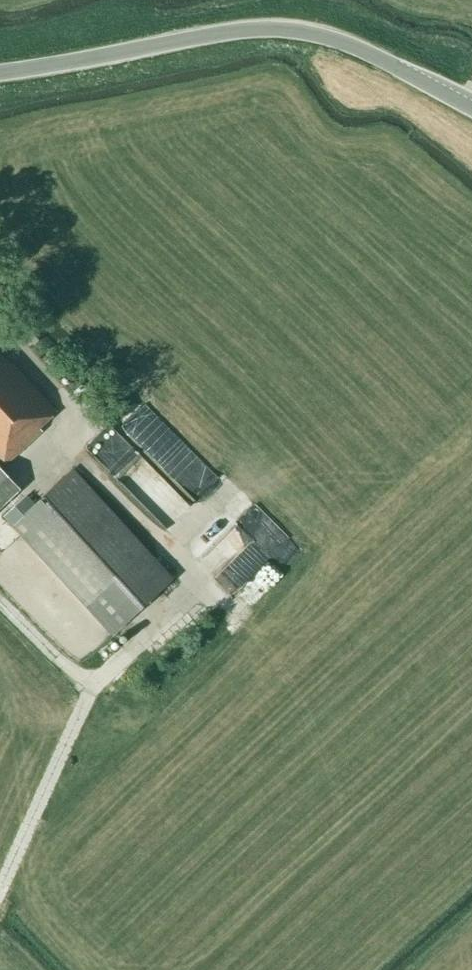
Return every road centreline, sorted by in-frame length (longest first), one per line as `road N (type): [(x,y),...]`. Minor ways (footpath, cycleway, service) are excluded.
road 1 (track): [(90,422),(79,462),(200,588),(99,678),(0,894)]
road 2 (tertiary): [(471,111),(337,45),(290,34),(0,77)]
road 3 (track): [(99,678),(77,674),(0,597)]

